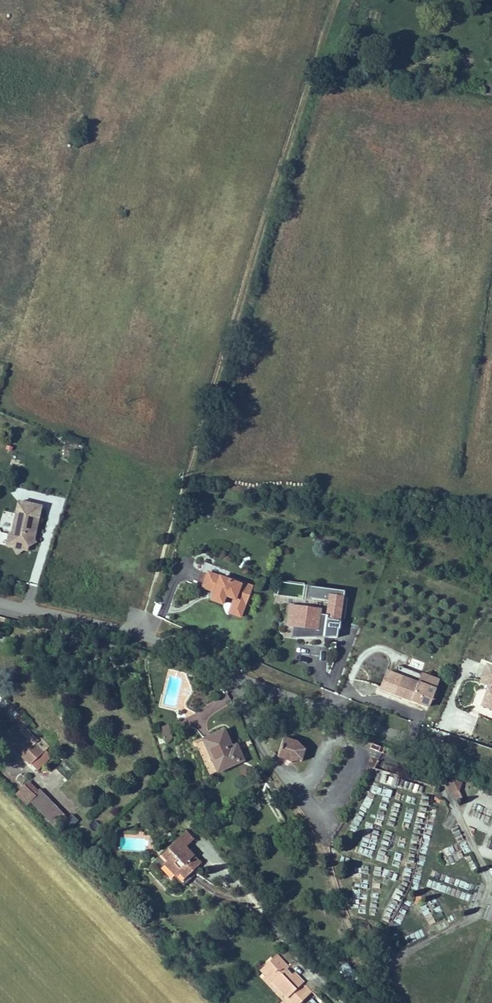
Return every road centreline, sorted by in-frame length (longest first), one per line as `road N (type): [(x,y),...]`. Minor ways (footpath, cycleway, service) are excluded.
road 1 (track): [(333,0),(140,635)]
road 2 (unclassified): [(0,601),(174,646),(298,702),(491,768)]

